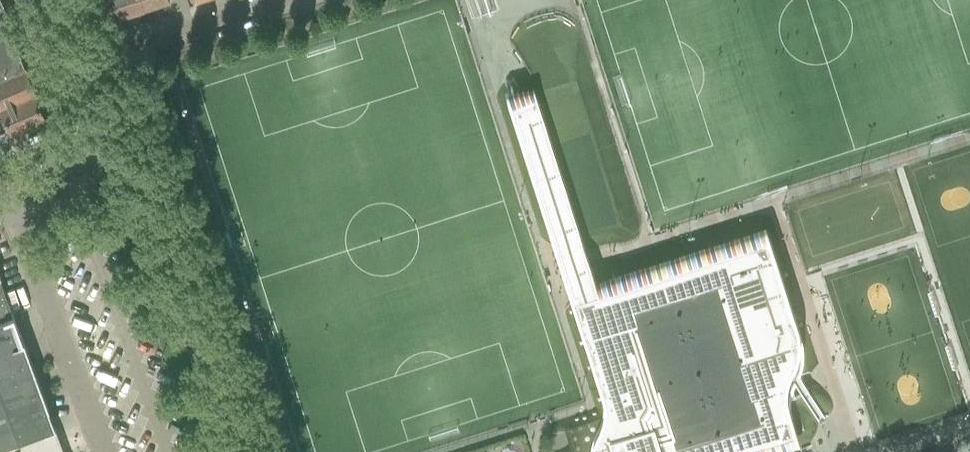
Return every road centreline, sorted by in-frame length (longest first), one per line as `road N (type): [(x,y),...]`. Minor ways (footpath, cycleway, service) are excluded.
road 1 (unclassified): [(4,191),(103,451)]
road 2 (residential): [(76,66),(282,0)]

